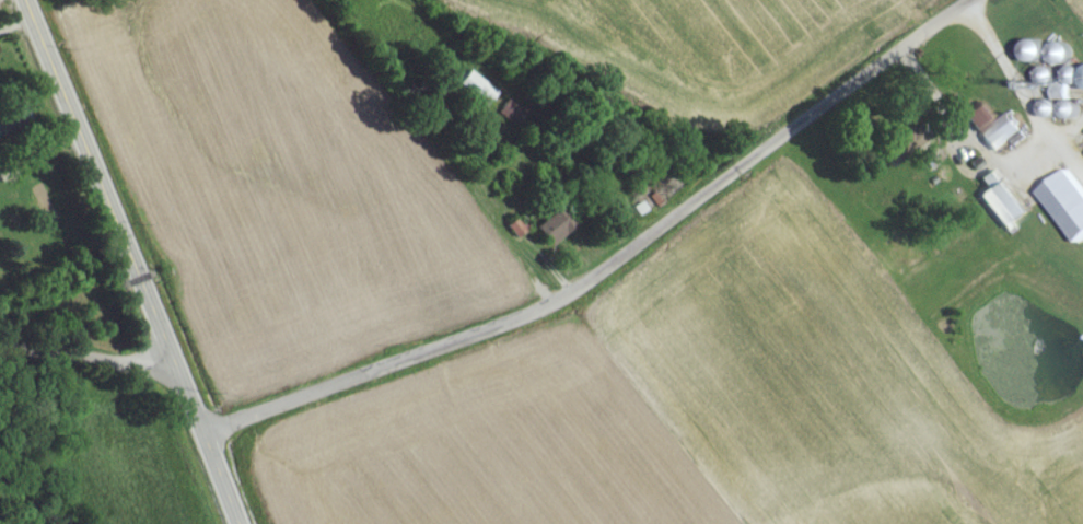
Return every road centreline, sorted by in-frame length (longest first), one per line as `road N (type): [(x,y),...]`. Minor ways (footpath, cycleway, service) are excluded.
road 1 (residential): [(203,439),(569,303),(970,0)]
road 2 (secondary): [(234,523),(23,0)]
road 3 (residential): [(0,352),(179,376)]

